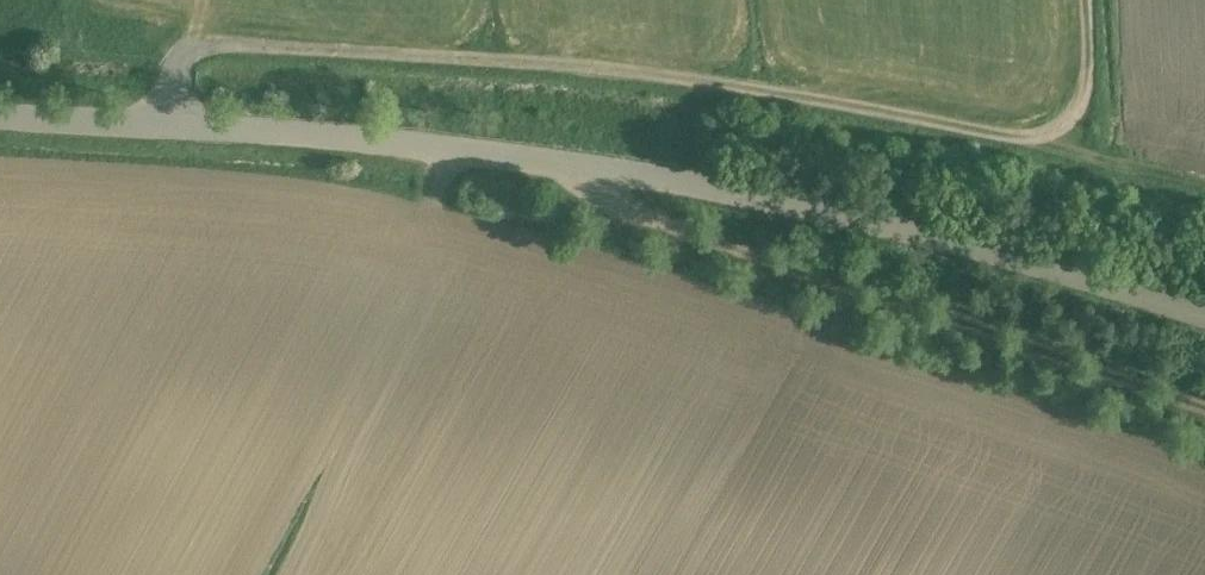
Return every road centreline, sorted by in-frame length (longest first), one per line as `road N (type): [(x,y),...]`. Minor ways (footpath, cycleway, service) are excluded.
road 1 (unclassified): [(1204,314),(884,223),(583,166),(158,122),(0,118)]
road 2 (track): [(158,122),(183,63),(220,45),(600,70),(1042,146),(1204,189)]
road 3 (track): [(583,166),(615,206),(1204,413)]
road 4 (track): [(1042,146),(1071,136),(1090,98),(1085,0)]

